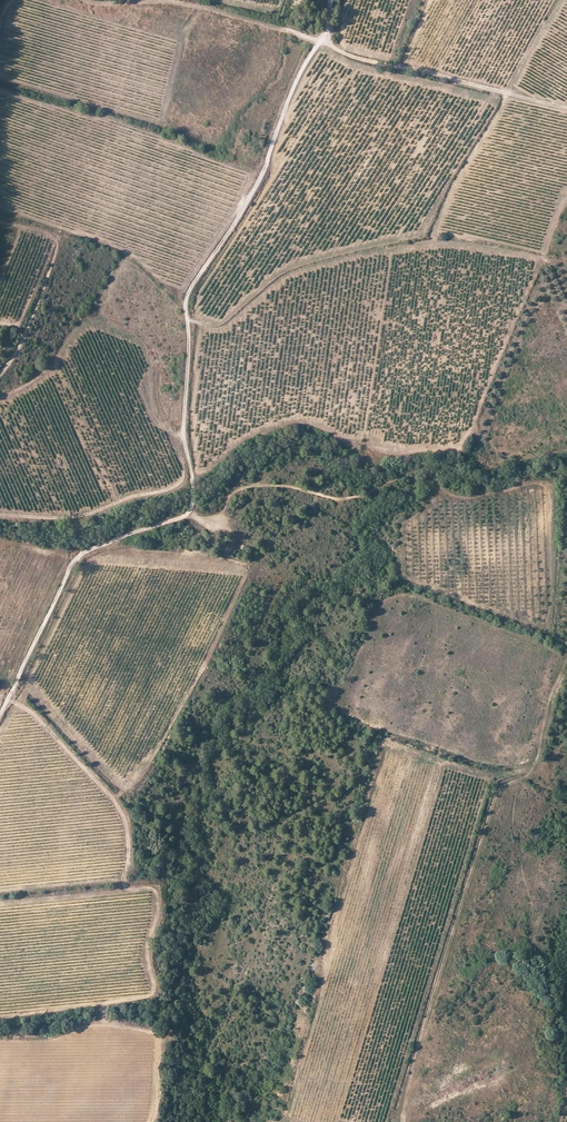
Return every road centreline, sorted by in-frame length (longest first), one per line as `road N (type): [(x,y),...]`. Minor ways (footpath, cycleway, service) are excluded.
road 1 (track): [(0,718),(80,556),(188,512),(193,502),(182,437),(190,343),(182,301),(262,174),(332,0)]
road 2 (track): [(566,198),(459,447)]
road 3 (track): [(322,38),(380,64),(566,106)]
road 4 (track): [(0,374),(57,243),(0,221)]

